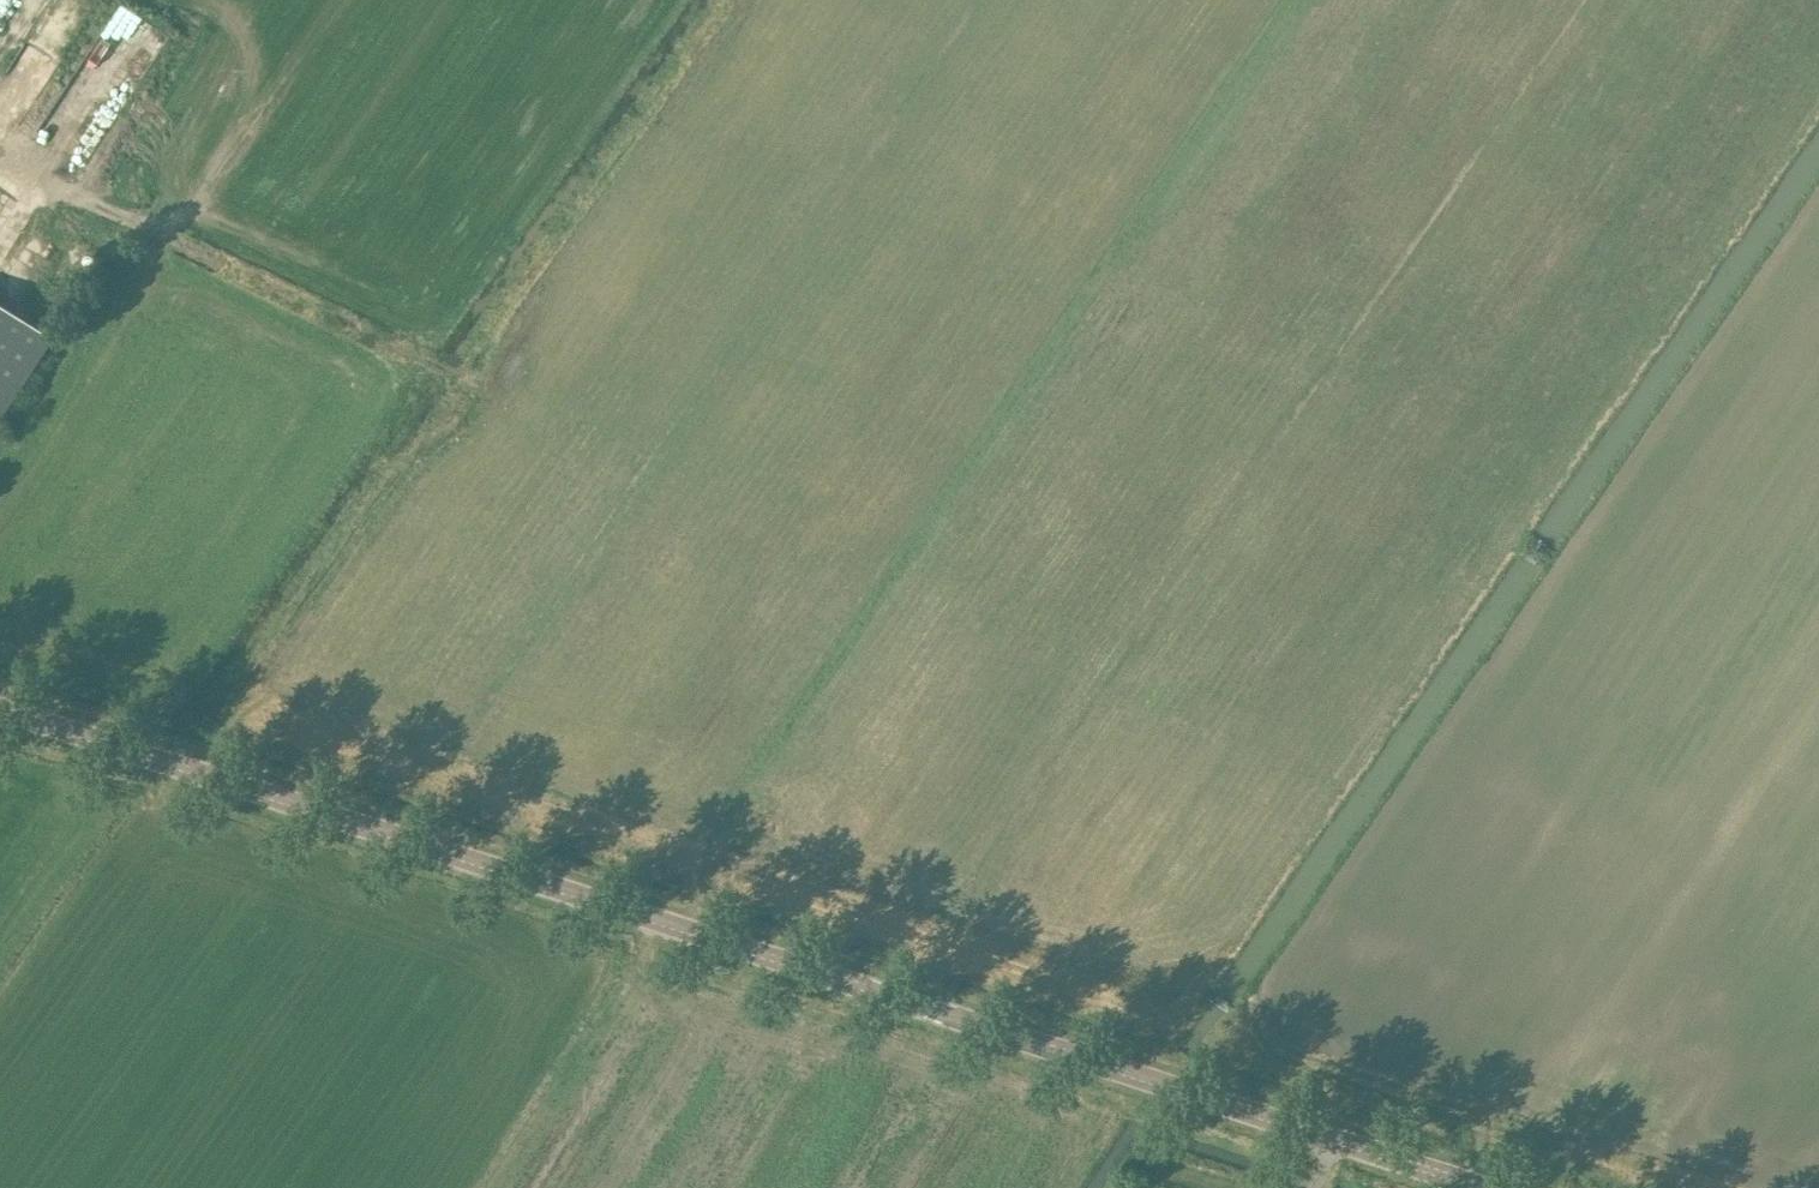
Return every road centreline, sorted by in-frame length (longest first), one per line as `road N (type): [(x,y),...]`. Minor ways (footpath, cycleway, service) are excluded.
road 1 (tertiary): [(0,711),(1466,1187)]

